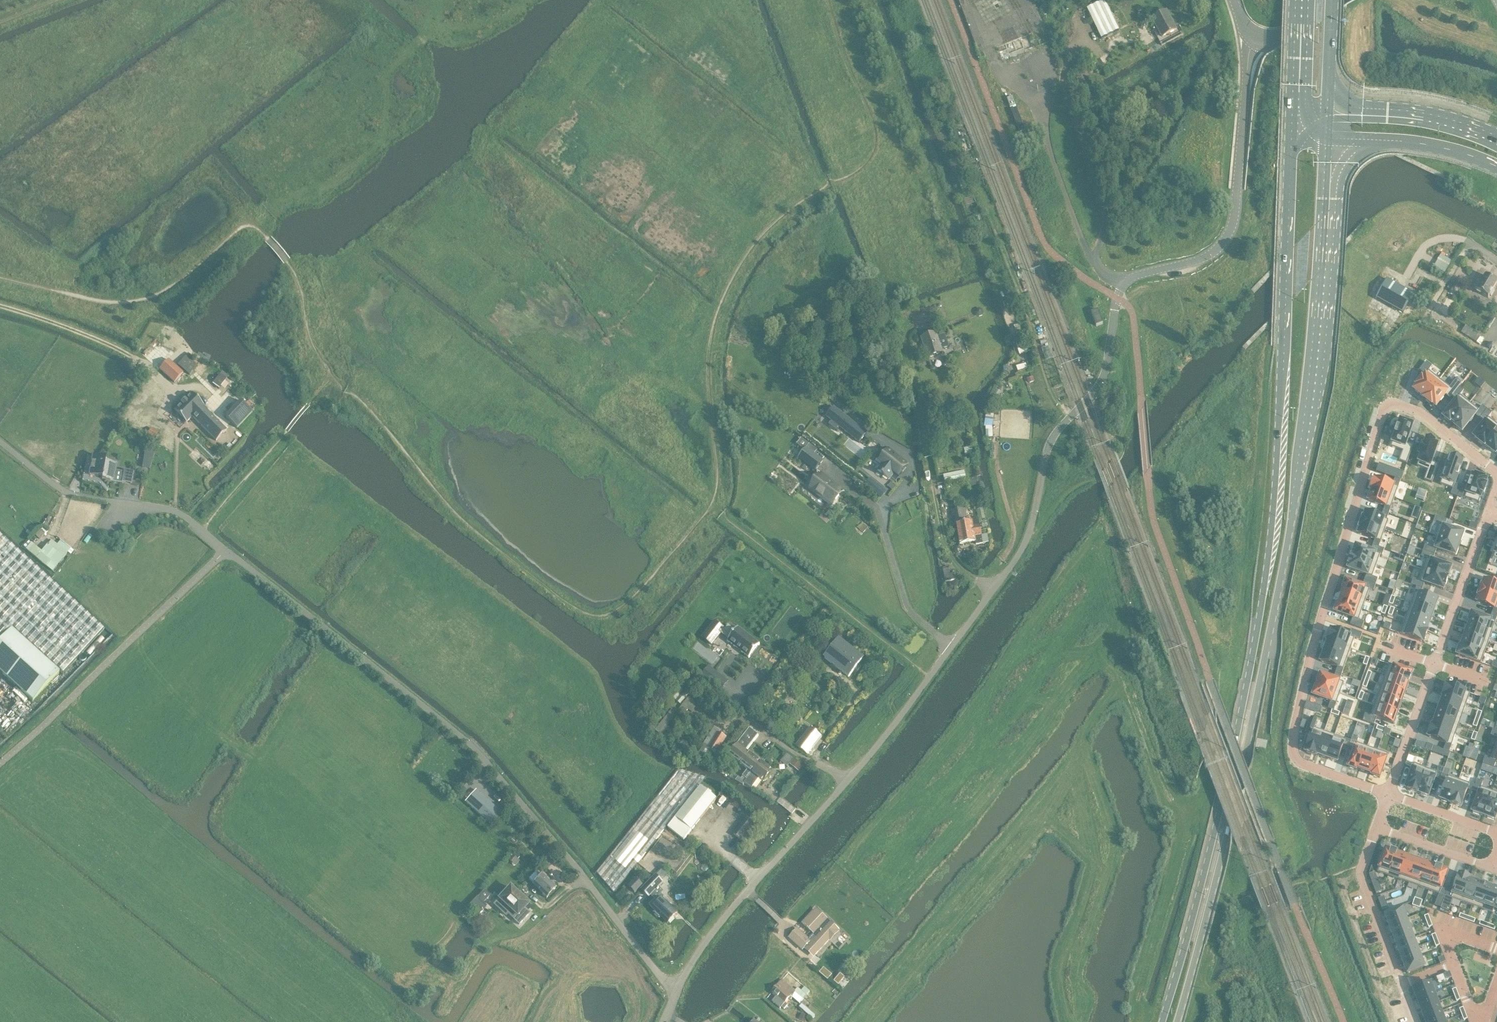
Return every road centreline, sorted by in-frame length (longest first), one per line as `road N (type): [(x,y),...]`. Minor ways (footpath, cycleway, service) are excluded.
road 1 (unclassified): [(674,991),(706,940),(930,676),(1018,552),(1048,447),(1106,369),(1120,290),(1134,277),(1205,258),(1232,229),(1256,38)]
road 2 (primary): [(1292,123),(1265,588),(1216,830),(1161,1021)]
road 3 (primary): [(1176,1021),(1224,850),(1288,538),(1313,337),(1325,138)]
road 4 (unclassified): [(674,991),(483,755),(177,512),(65,490)]
road 5 (residential): [(1496,473),(1413,409),(1386,404),(1293,744),(1298,762),(1388,794)]
road 6 (residential): [(1388,794),(1488,513)]
road 7 (secondary): [(1325,138),(1423,143),(1496,166)]
road 8 (secondary): [(1496,141),(1439,120),(1327,109)]
road 9 (residential): [(1402,984),(1362,872),(1377,827)]
road 10 (residential): [(1493,869),(1377,827)]
road 11 (primary): [(1296,0),(1292,123)]

